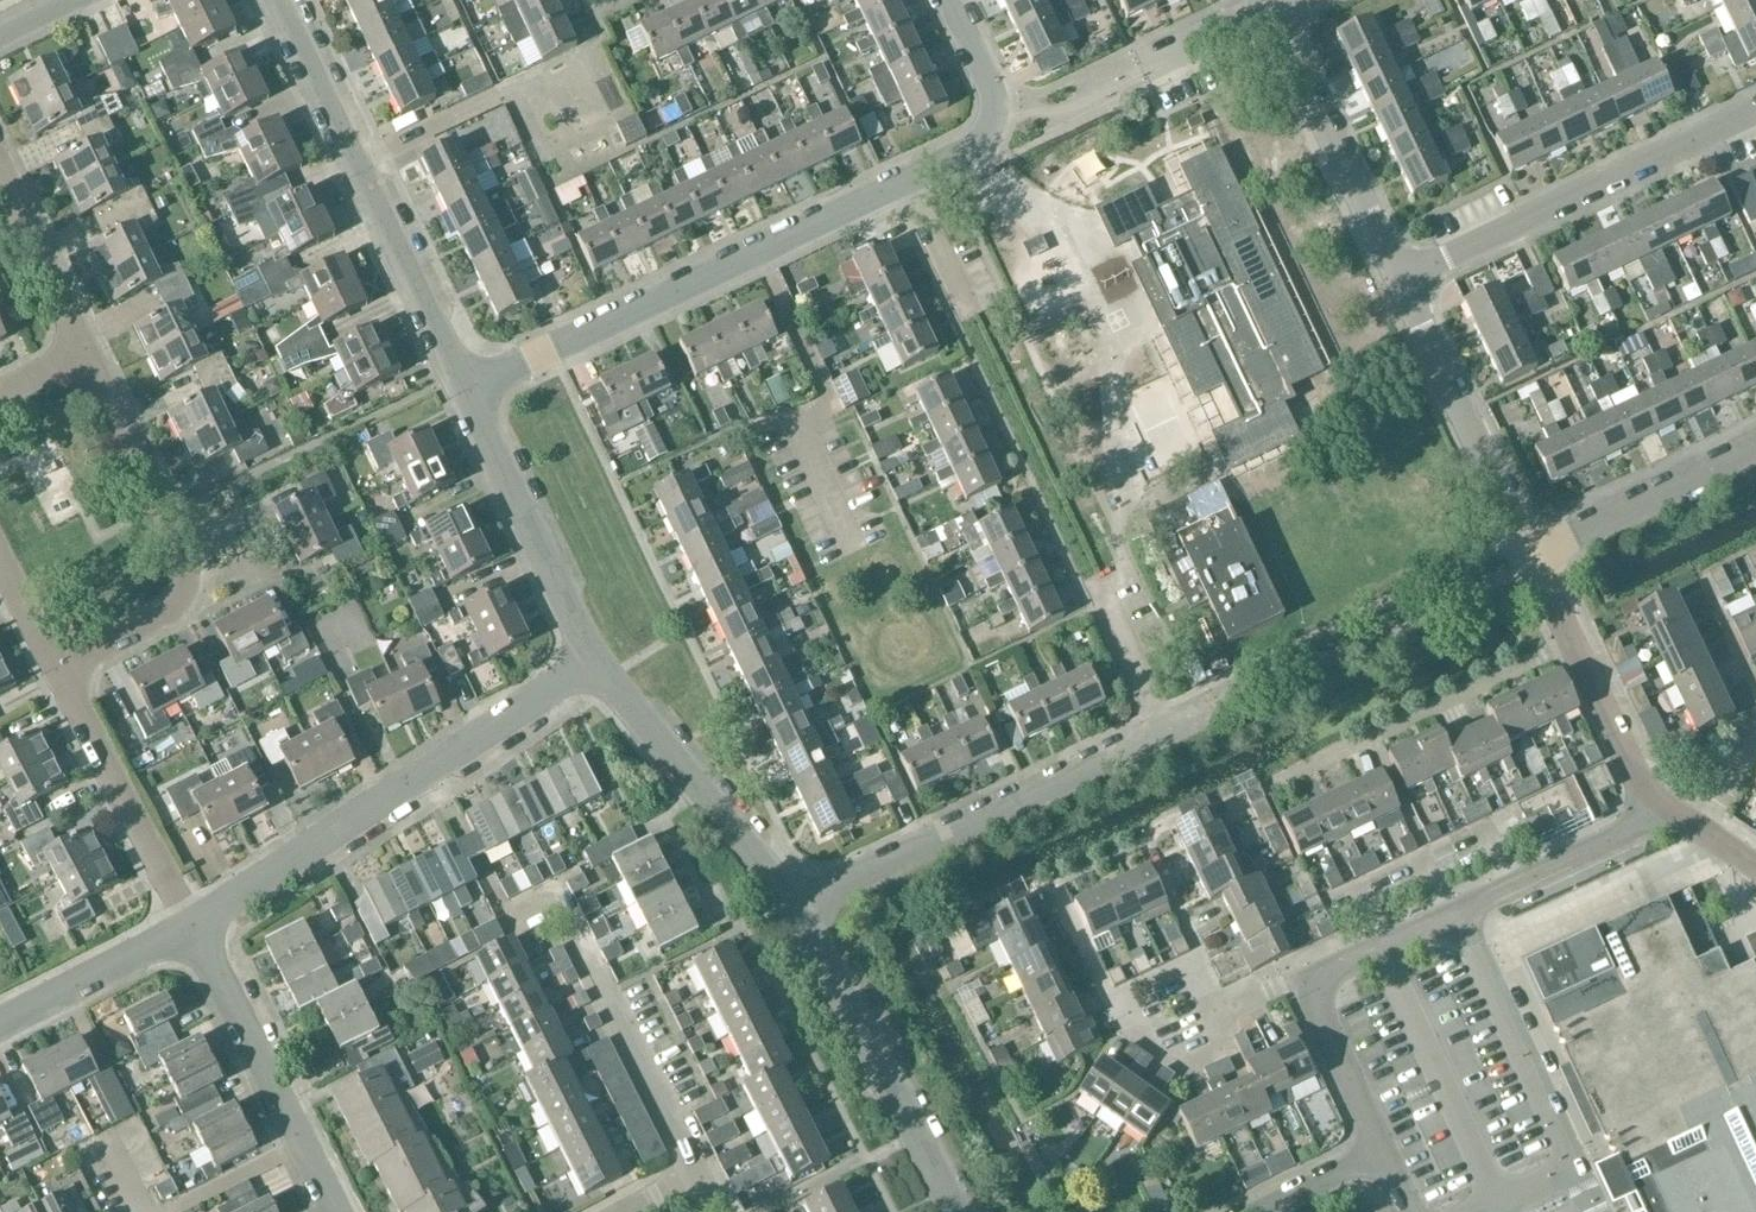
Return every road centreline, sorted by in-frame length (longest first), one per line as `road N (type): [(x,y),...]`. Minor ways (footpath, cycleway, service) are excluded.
road 1 (residential): [(466,394),(904,181)]
road 2 (unclassified): [(190,925),(588,673)]
road 3 (residential): [(466,394),(280,0)]
road 4 (unclassified): [(55,670),(165,612),(182,590),(186,568),(86,350)]
road 5 (unclassified): [(1308,983),(1673,811)]
road 6 (residential): [(804,905),(1166,729)]
road 7 (residential): [(1399,279),(1755,109)]
road 8 (residential): [(695,1178),(558,900),(509,924)]
road 9 (unclassified): [(961,1211),(804,905)]
road 10 (unclassified): [(333,1211),(190,925)]
road 11 (residential): [(804,905),(588,673)]
road 12 (residential): [(1551,654),(1267,788)]
road 13 (unclassified): [(1532,555),(1399,279)]
road 14 (residential): [(588,673),(466,394)]
road 15 (unclassified): [(190,925),(55,670)]
road 16 (unclassified): [(1399,279),(1279,23)]
road 17 (residential): [(1532,555),(1755,449)]
road 18 (residential): [(904,181),(982,144),(994,113),(986,77),(947,0)]
road 19 (unclassified): [(0,1024),(190,925)]
road 20 (unclassified): [(86,350),(0,170)]
road 21 (unclassified): [(1673,811),(1639,780),(1573,643)]
road 22 (unclassified): [(1383,1152),(1308,983)]
road 23 (residential): [(1218,1020),(1223,1049),(1177,1069),(1138,1041),(1119,998)]
road 24 (residential): [(1166,729),(1097,584)]
road 25 (residential): [(971,317),(904,181)]
road 26 (residential): [(1144,70),(1235,27),(1279,23)]
road 27 (unclassified): [(1256,1211),(1383,1152)]
road 28 (residential): [(1193,965),(1198,953),(1145,842)]
road 29 (residential): [(1119,998),(1108,995),(1056,884)]

